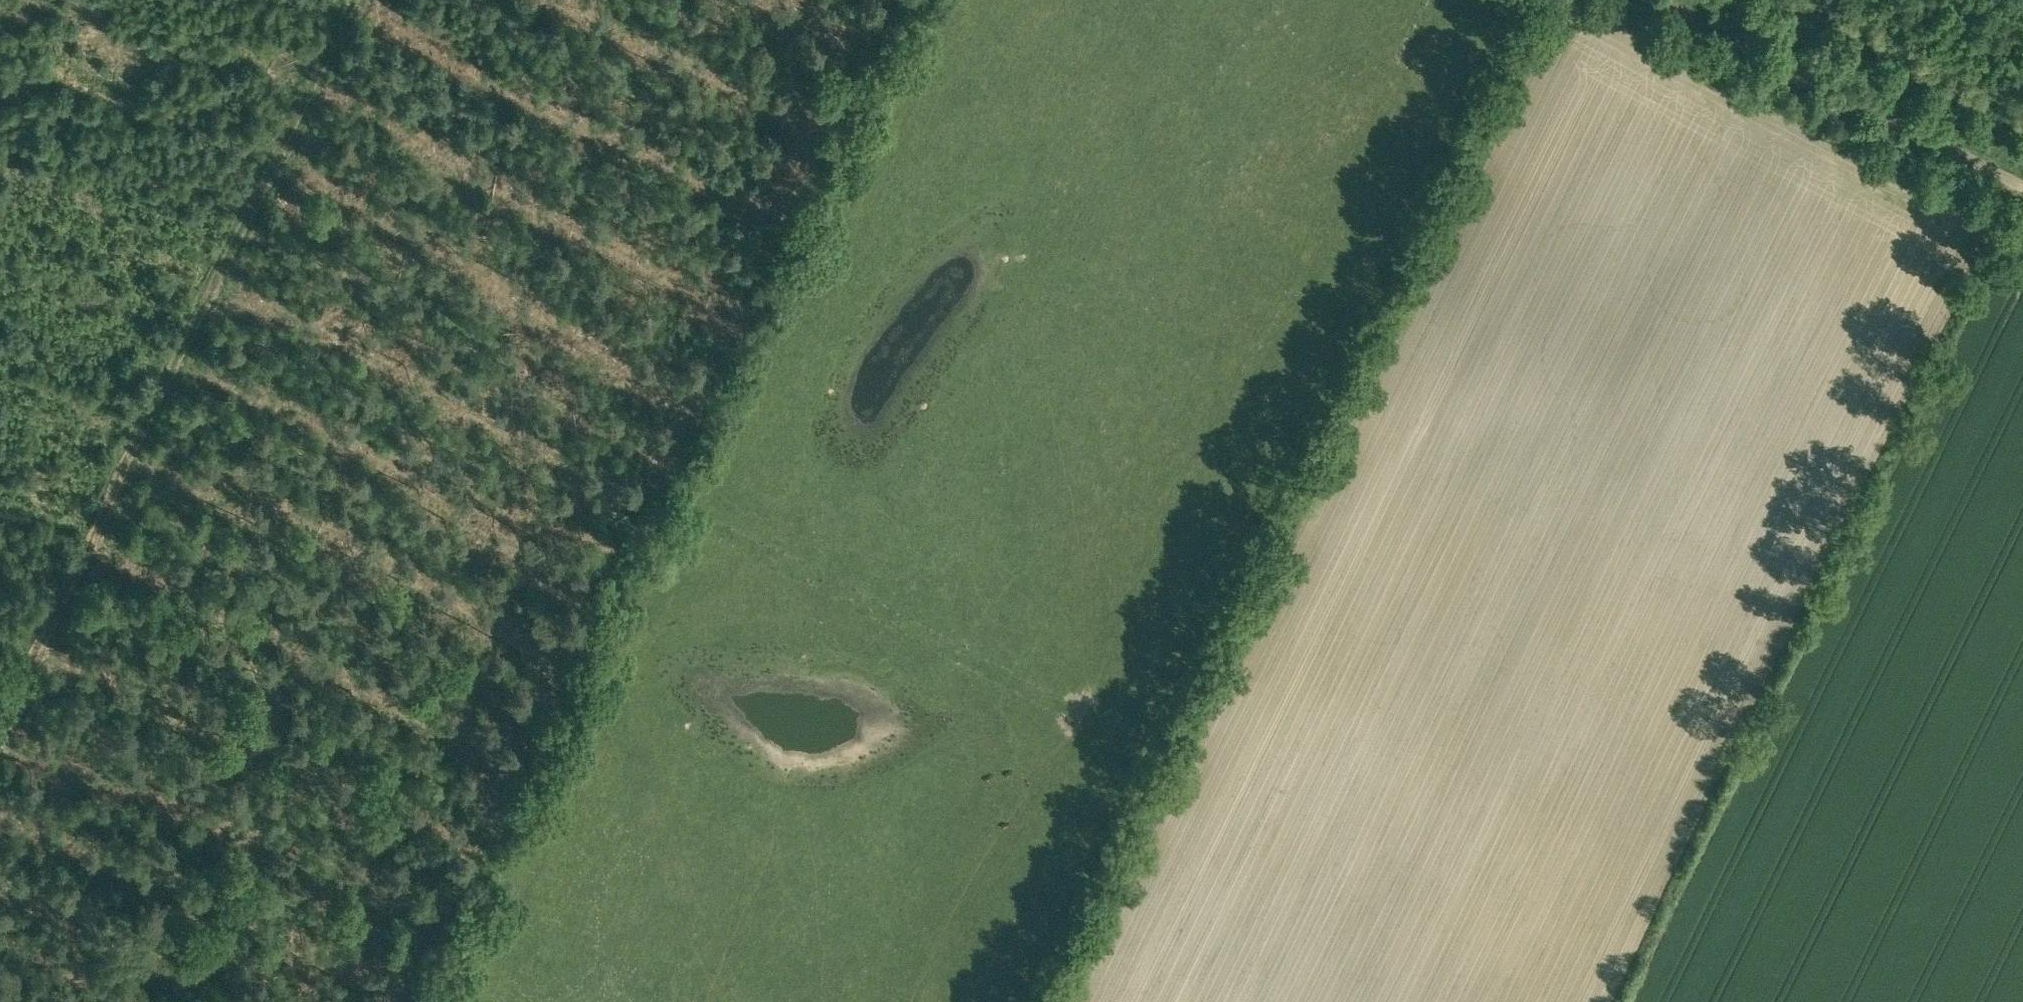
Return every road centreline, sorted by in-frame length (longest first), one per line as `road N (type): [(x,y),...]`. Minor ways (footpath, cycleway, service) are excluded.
road 1 (unclassified): [(1666,0),(2022,186)]

